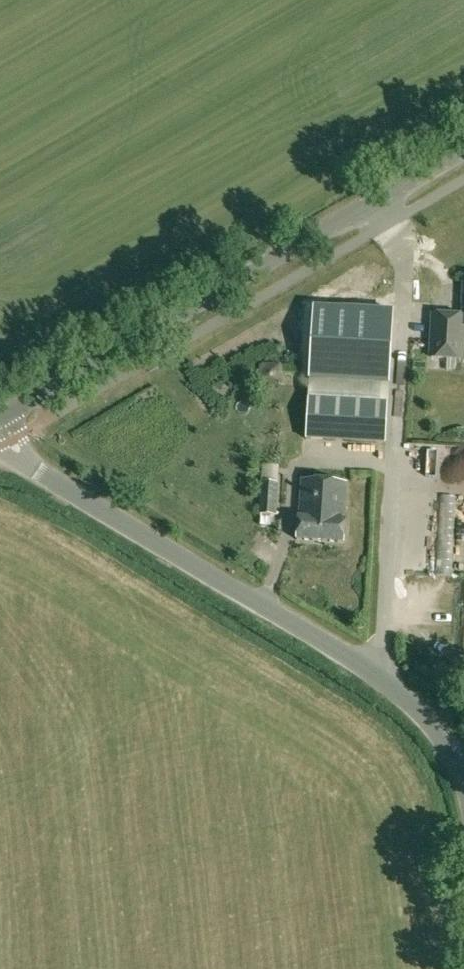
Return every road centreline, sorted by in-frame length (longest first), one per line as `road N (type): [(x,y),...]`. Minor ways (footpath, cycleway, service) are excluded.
road 1 (unclassified): [(463,762),(411,704),(8,445)]
road 2 (tertiary): [(0,426),(463,154)]

